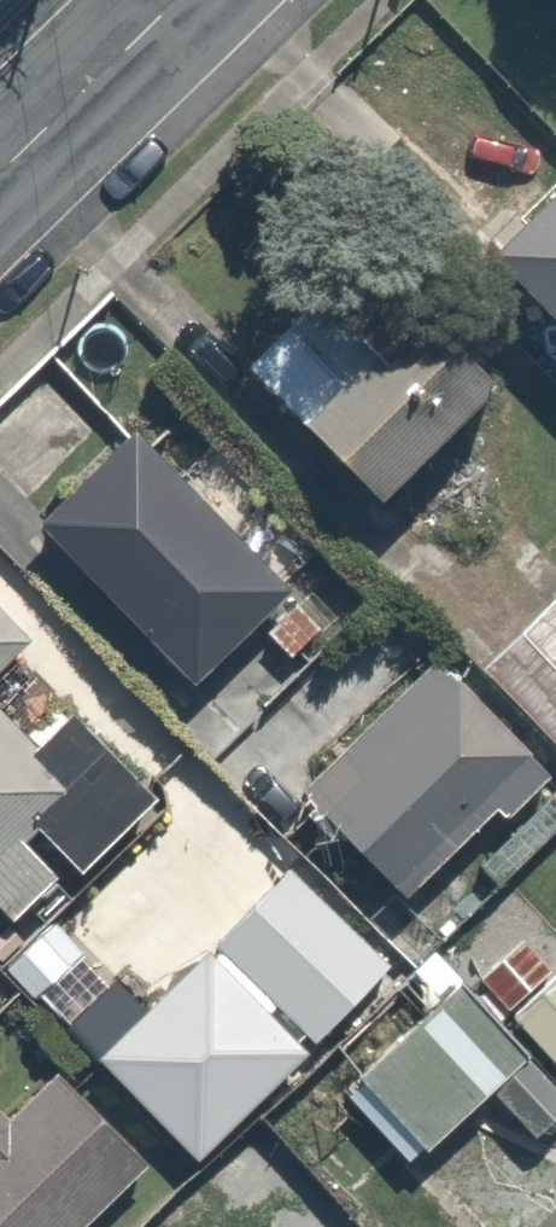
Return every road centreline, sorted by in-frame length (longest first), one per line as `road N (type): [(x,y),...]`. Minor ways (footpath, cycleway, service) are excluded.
road 1 (secondary): [(0,174),(101,75)]
road 2 (residential): [(101,75),(1,0)]

